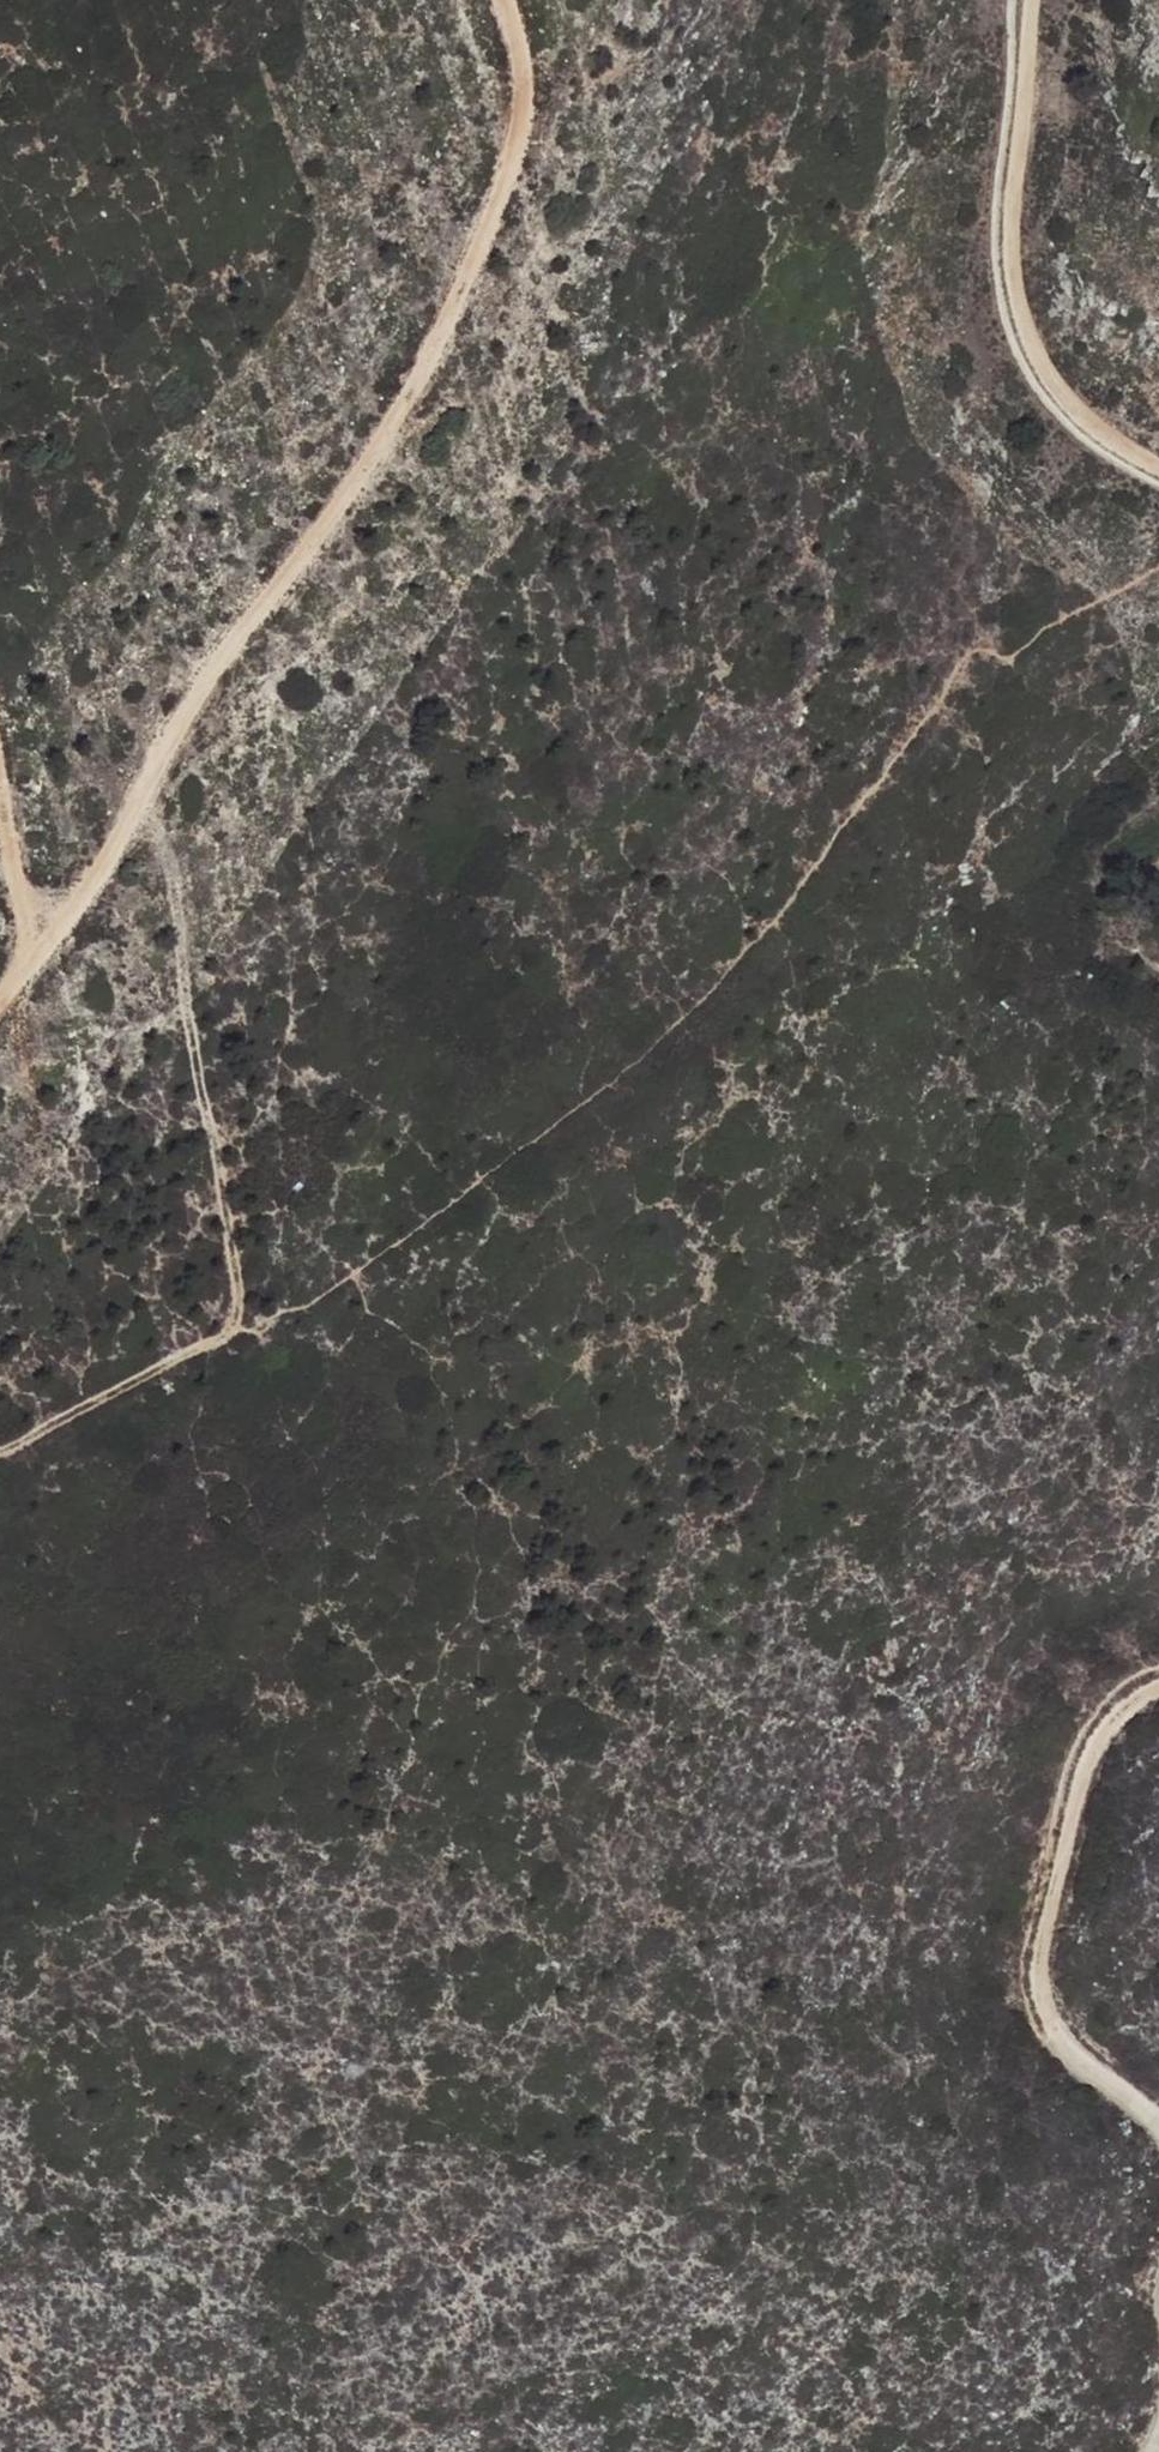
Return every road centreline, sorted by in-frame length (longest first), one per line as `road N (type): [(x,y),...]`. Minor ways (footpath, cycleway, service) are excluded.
road 1 (track): [(509,0),(522,133),(511,195),(472,274),(362,486),(253,613),(187,743),(83,909),(36,956)]
road 2 (track): [(1158,468),(1092,425),(1037,363),(1015,295),(1009,147),(1033,0)]
road 3 (track): [(0,994),(36,956),(0,809)]

